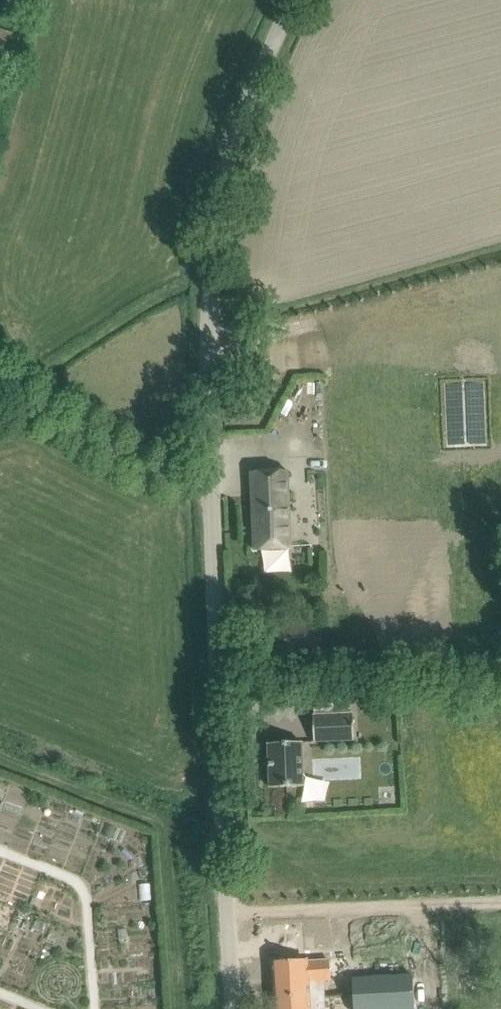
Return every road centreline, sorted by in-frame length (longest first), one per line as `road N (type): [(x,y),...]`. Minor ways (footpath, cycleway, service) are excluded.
road 1 (unclassified): [(235,1008),(212,492)]
road 2 (unclassified): [(212,492),(207,383),(220,209),(238,125),(293,0)]
road 3 (residential): [(212,492),(75,431),(0,382)]

